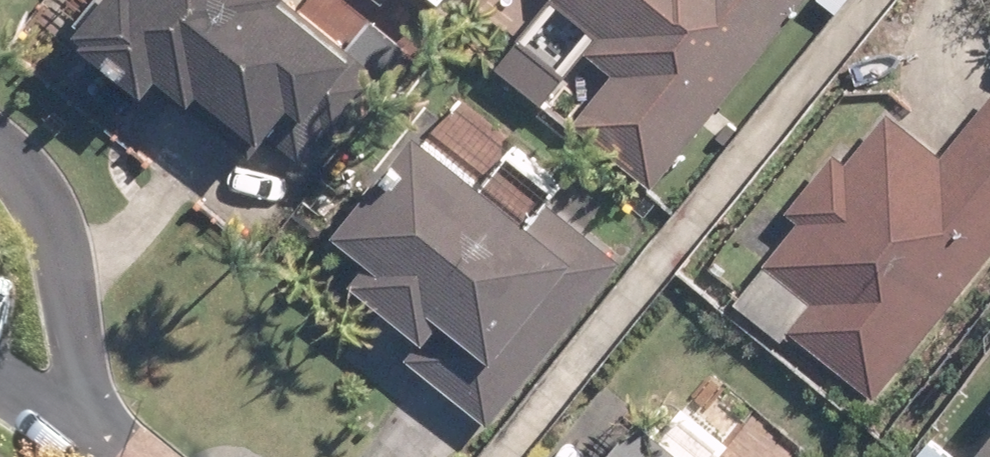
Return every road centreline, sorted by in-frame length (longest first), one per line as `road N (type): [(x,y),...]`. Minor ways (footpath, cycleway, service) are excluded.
road 1 (residential): [(0,146),(51,200),(85,403)]

